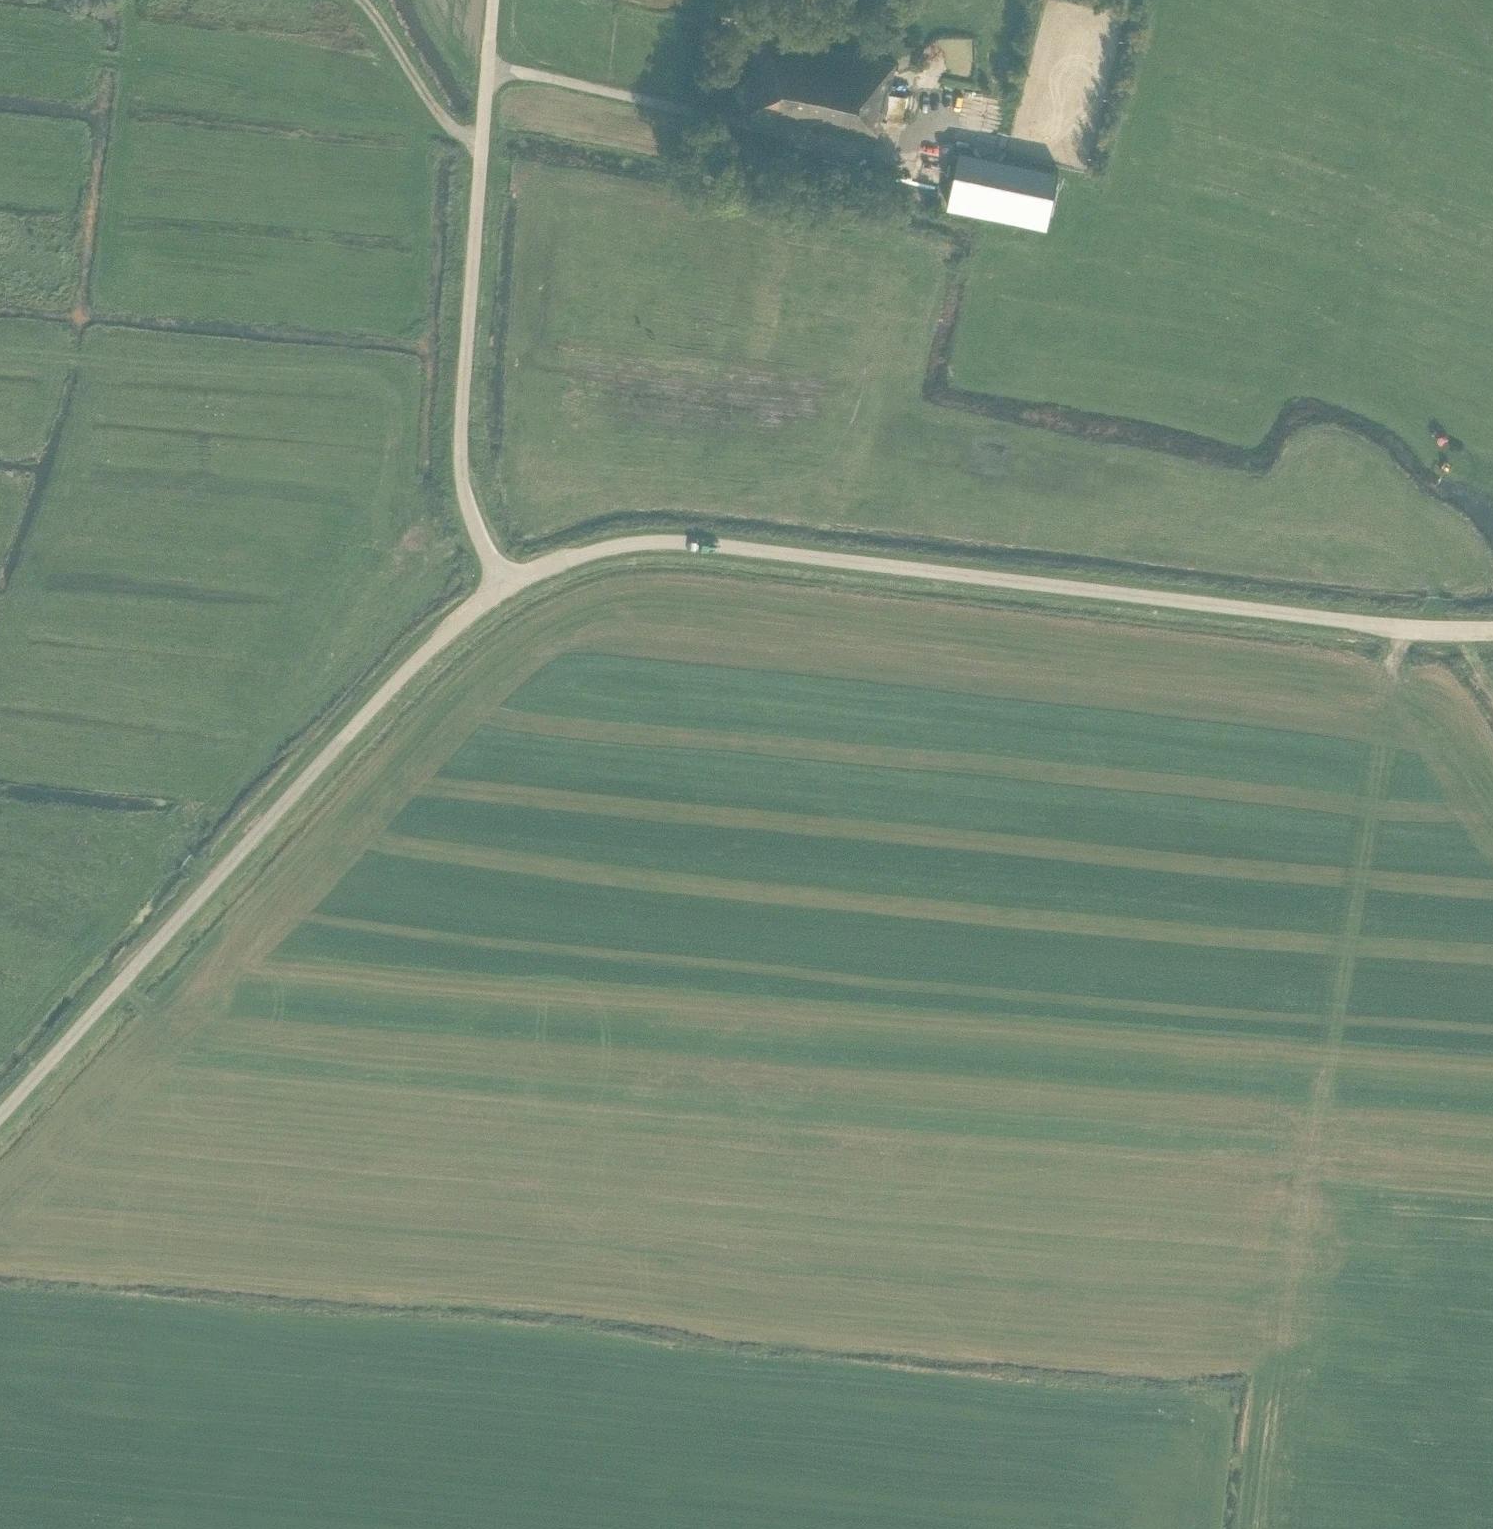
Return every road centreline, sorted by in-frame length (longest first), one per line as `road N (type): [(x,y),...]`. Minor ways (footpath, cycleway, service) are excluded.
road 1 (tertiary): [(504,588),(594,551),(678,541),(1377,623),(1492,627)]
road 2 (tertiary): [(0,1118),(384,695),(504,588)]
road 3 (unclassified): [(504,588),(469,512),(461,467),(493,0)]
road 4 (track): [(483,136),(447,121),(362,0)]

